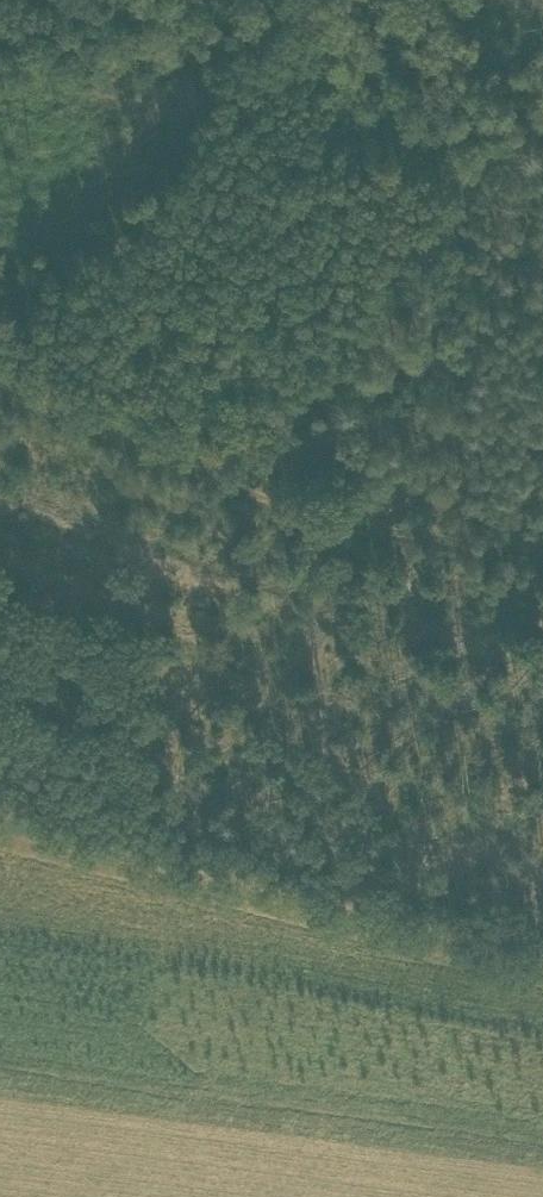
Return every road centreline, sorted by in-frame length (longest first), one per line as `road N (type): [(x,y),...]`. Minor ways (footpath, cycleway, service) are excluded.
road 1 (track): [(542,556),(301,518),(0,393)]

